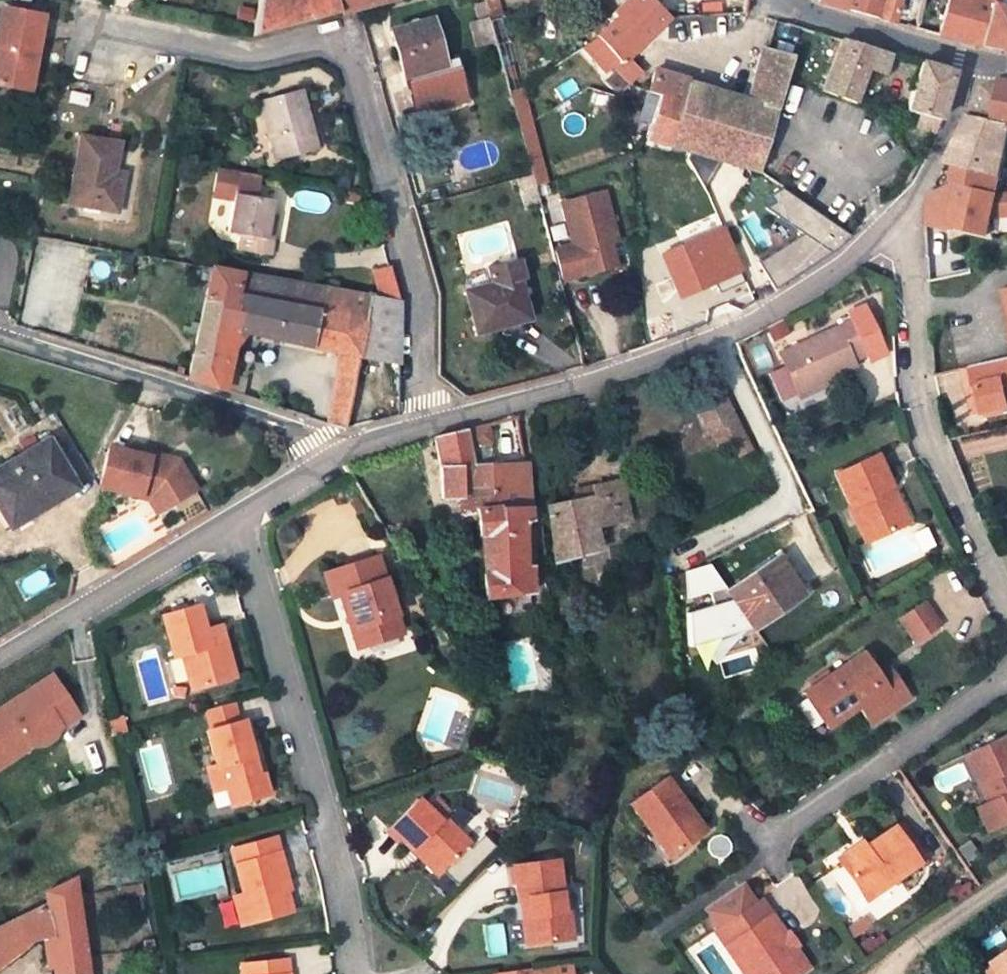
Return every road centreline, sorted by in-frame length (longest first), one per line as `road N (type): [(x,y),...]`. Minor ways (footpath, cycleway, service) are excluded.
road 1 (residential): [(95,33),(252,57),(340,38),(425,314),(424,435)]
road 2 (unclassified): [(896,229),(842,274),(697,348),(424,435)]
road 3 (residential): [(247,516),(356,919),(362,973)]
road 4 (residential): [(1006,607),(920,412),(908,251),(896,229)]
road 5 (residential): [(336,467),(305,442),(0,338)]
road 6 (residential): [(756,846),(1006,677)]
road 7 (unclassified): [(247,516),(130,579),(0,667)]
road 8 (tertiary): [(984,61),(778,0)]
road 9 (unclassified): [(984,61),(896,229)]

